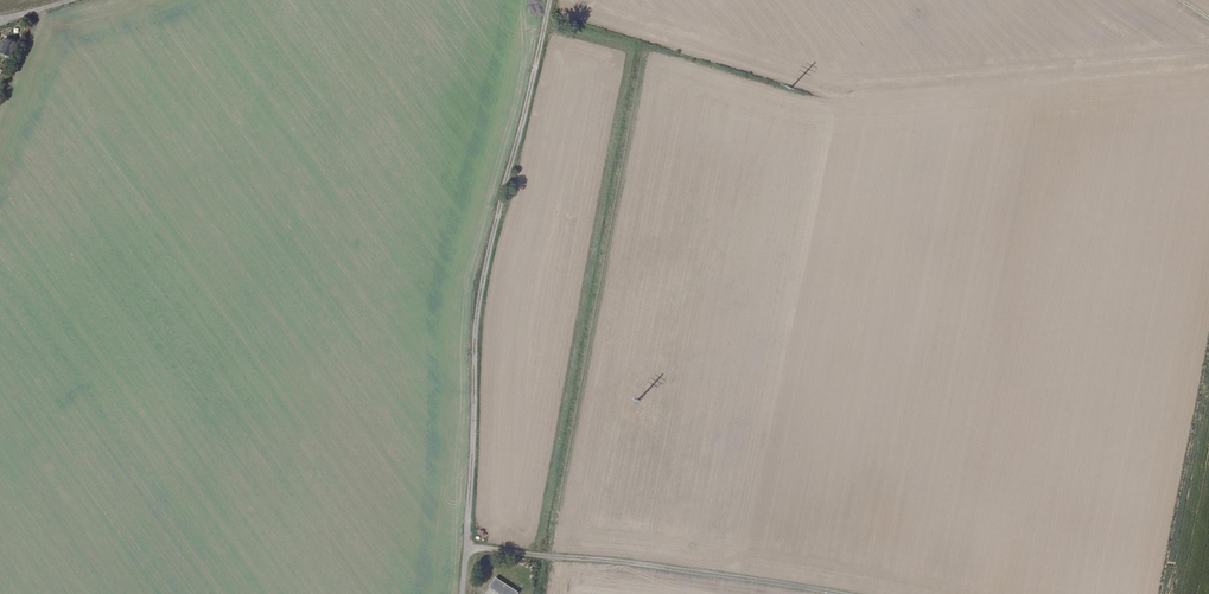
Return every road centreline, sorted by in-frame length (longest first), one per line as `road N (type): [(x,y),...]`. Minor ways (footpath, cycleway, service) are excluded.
road 1 (track): [(551,0),(482,297),(466,593)]
road 2 (track): [(472,550),(839,593)]

